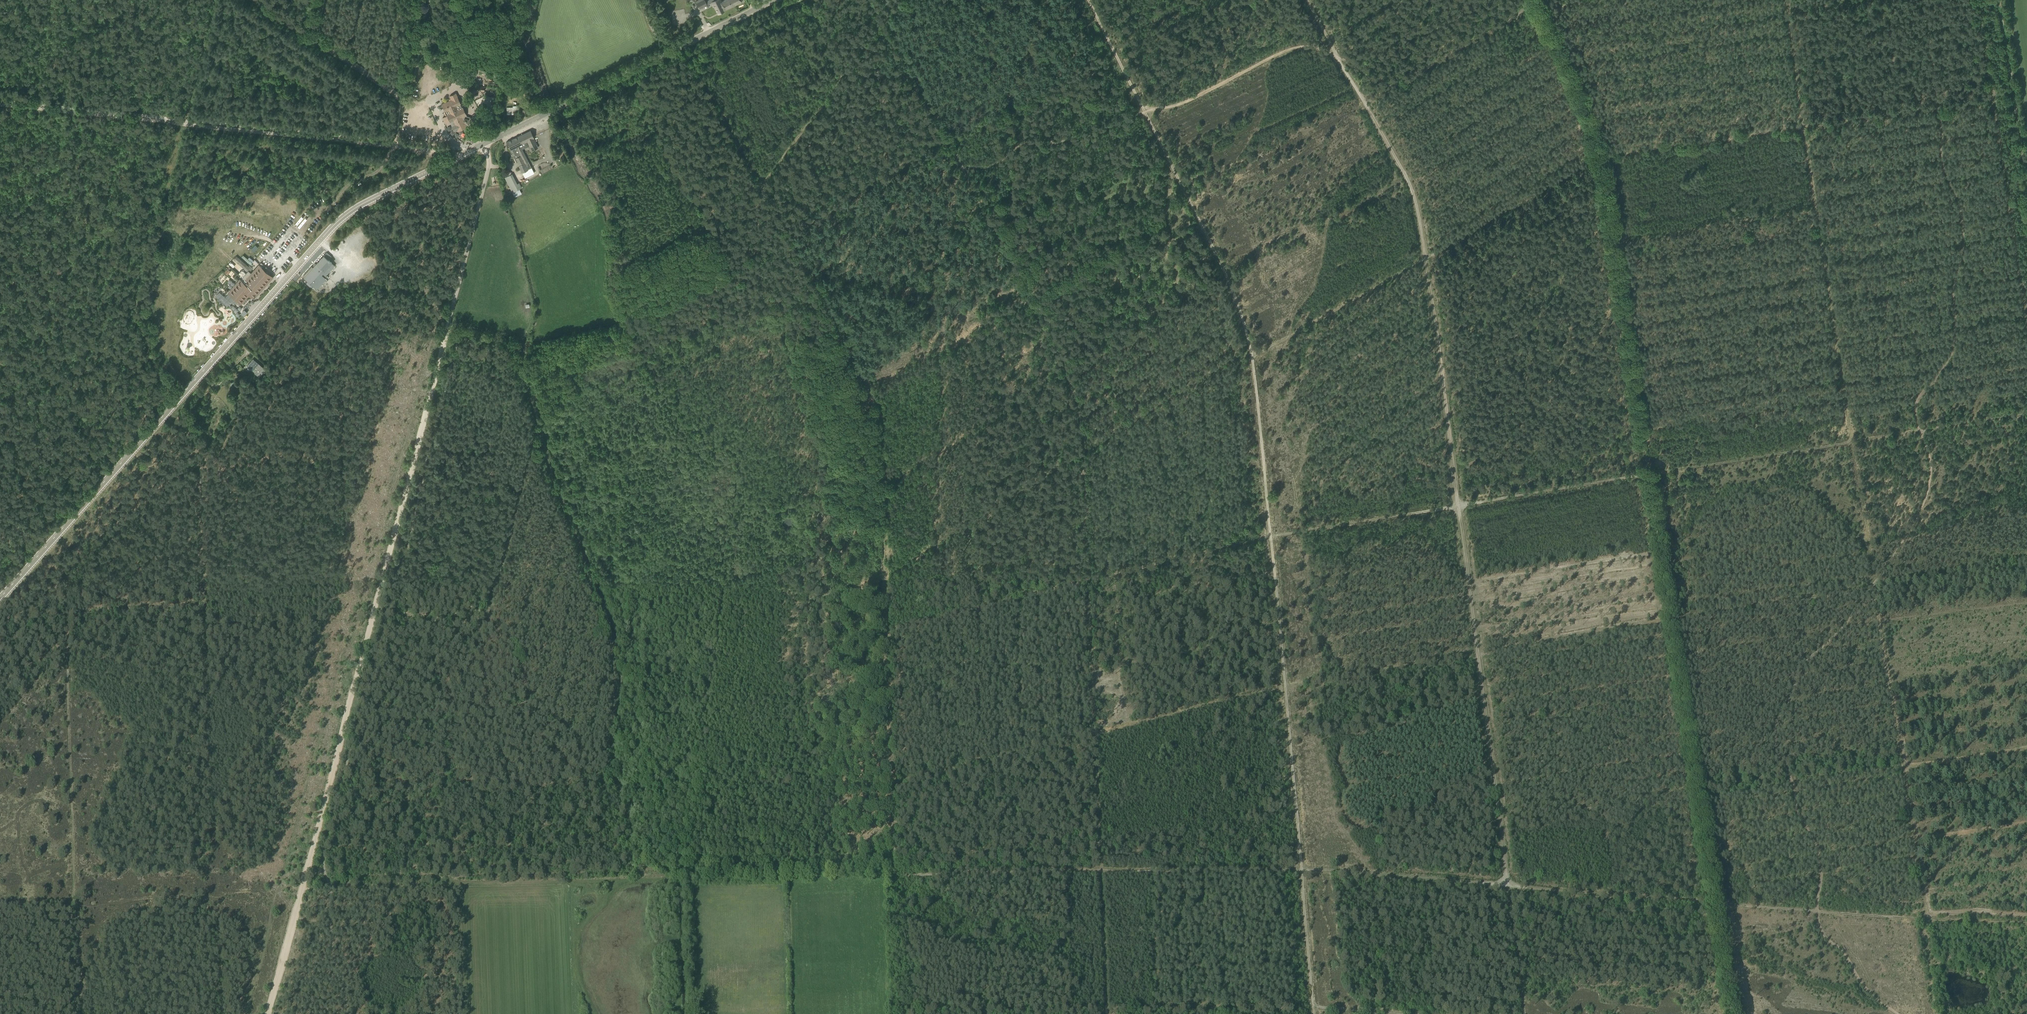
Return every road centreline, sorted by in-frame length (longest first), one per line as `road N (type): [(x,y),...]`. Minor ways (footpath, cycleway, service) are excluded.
road 1 (track): [(1994,97),(1600,155),(1671,622)]
road 2 (secondary): [(0,597),(339,220),(486,143)]
road 3 (track): [(1921,434),(1931,475),(1921,507),(1873,585),(1797,662),(1773,730),(1797,810),(1820,855),(1822,933),(1897,1013)]
road 4 (track): [(1270,532),(1920,430)]
road 5 (track): [(1786,8),(1873,585)]
road 6 (track): [(307,870),(448,323)]
road 7 (track): [(522,353),(522,382),(556,490),(603,606),(614,695),(609,750),(626,838),(656,866)]
road 8 (track): [(1285,682),(1253,356),(1426,257)]
road 9 (track): [(680,1013),(669,880),(331,891)]
road 10 (track): [(0,105),(466,152)]
road 11 (track): [(1340,60),(1313,46),(1295,47),(1177,108),(1018,148),(988,169),(964,168)]
road 12 (track): [(1477,653),(1426,257)]
road 13 (track): [(1088,0),(1229,281),(1253,356)]
road 14 (track): [(2013,1013),(1985,920),(1714,902)]
road 15 (track): [(1426,257),(1600,155),(1537,2)]
road 16 (track): [(881,577),(877,409),(786,233)]
road 17 (track): [(1671,622),(2026,560)]
road 18 (secondary): [(486,143),(772,0)]
road 19 (track): [(2026,314),(1980,0)]
road 20 (track): [(1106,1005),(1417,1013)]
road 21 (track): [(1088,580),(1101,871)]
road 22 (track): [(1714,902),(1671,622)]
road 23 (track): [(884,632),(894,872)]
road 24 (track): [(1477,653),(1508,883)]
road 25 (track): [(964,168),(1067,375)]
road 26 (track): [(670,878),(894,872)]
road 27 (track): [(1088,580),(884,632)]
road 28 (track): [(1714,902),(1508,883)]
road 29 (track): [(1101,871),(1301,868)]
road 30 (track): [(894,872),(1093,871)]
road 31 (track): [(1508,883),(1314,868)]
road 32 (track): [(1285,682),(1477,653)]
road 33 (track): [(1270,532),(1088,580)]
road 34 (track): [(2026,186),(1999,0)]
road 35 (track): [(949,140),(786,233)]
road 36 (track): [(1301,868),(1285,682)]
road 37 (track): [(1477,653),(1661,624)]
road 38 (unclassified): [(448,323),(488,170),(486,143)]
road 39 (track): [(1390,86),(1537,2)]
road 40 (track): [(1426,257),(1411,185),(1364,102)]
road 41 (track): [(808,0),(841,73),(921,81)]
road 42 (track): [(1314,1013),(1301,868)]
road 43 (track): [(691,58),(761,184)]
road 44 (track): [(1107,1013),(1101,871)]
road 45 (track): [(1508,883),(1528,1013)]
road 46 (track): [(1083,449),(1088,580)]
road 47 (track): [(389,146),(376,172),(321,208),(299,235)]
road 48 (track): [(303,889),(267,1013)]

